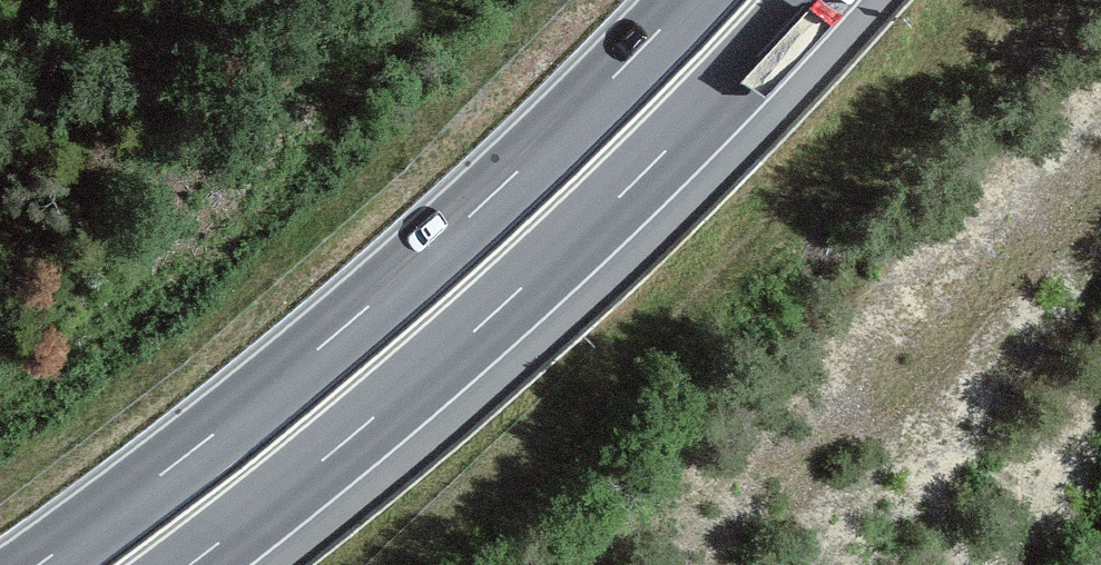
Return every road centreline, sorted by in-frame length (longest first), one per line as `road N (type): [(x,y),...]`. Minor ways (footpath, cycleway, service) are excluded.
road 1 (trunk): [(688,0),(463,222),(319,349),(38,564)]
road 2 (trunk): [(189,564),(521,289),(809,0)]

